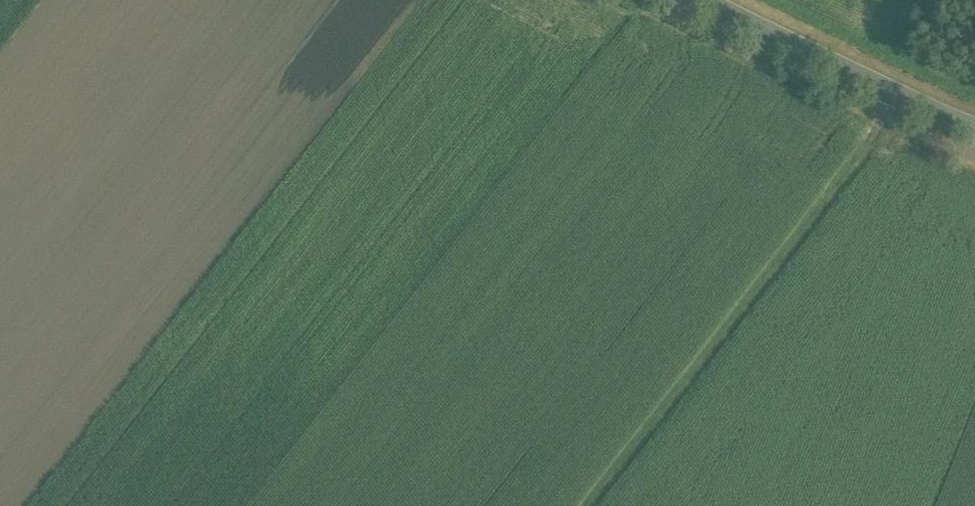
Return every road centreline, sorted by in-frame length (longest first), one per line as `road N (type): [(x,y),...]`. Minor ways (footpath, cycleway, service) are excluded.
road 1 (tertiary): [(690,0),(974,130)]

